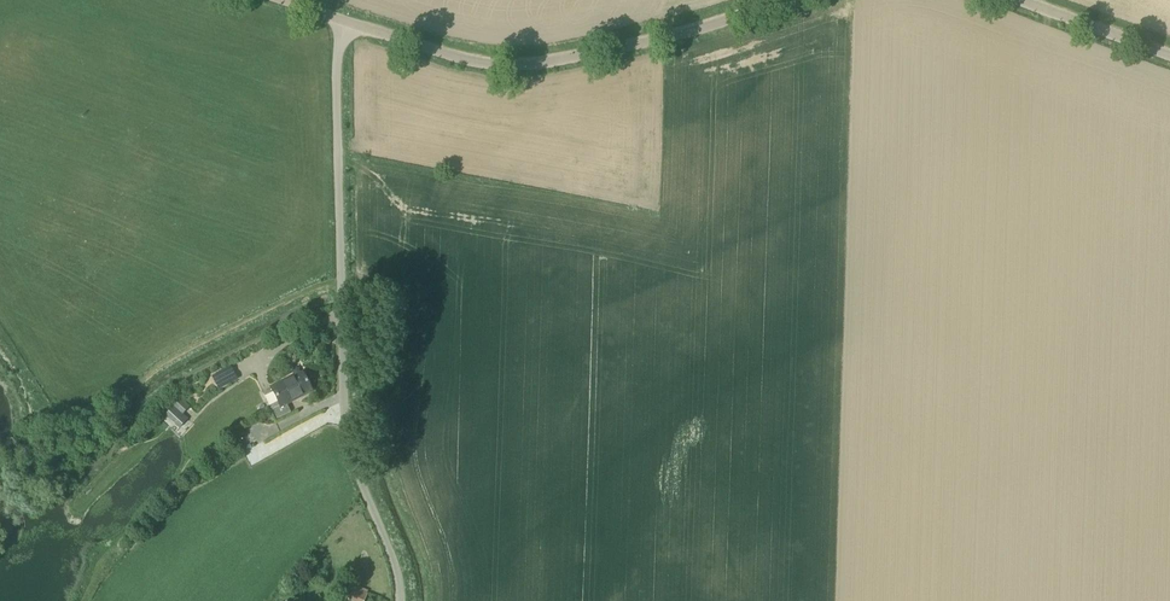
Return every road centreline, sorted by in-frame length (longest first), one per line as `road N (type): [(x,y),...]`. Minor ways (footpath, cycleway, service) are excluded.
road 1 (unclassified): [(401,600),(345,416),(337,71),(349,25)]
road 2 (tertiary): [(787,0),(597,53),(510,66),(474,63),(349,25)]
road 3 (tertiary): [(1169,57),(1013,0)]

